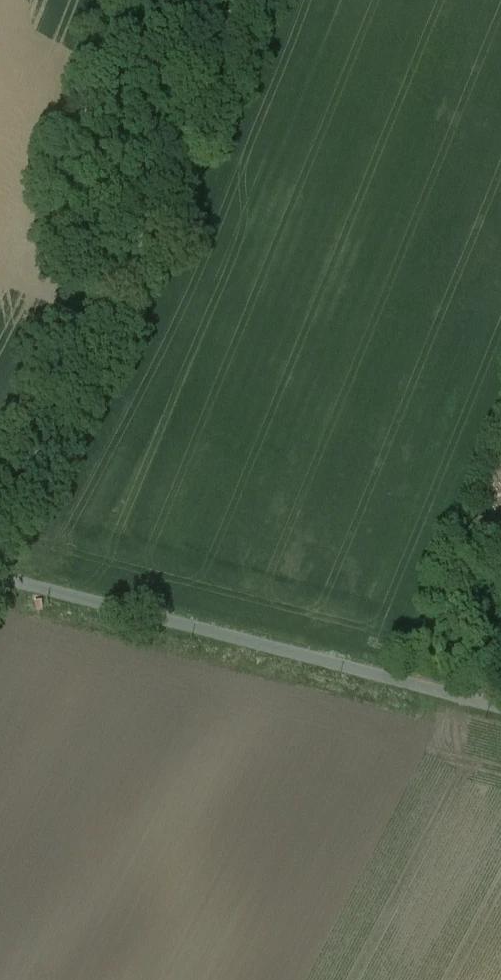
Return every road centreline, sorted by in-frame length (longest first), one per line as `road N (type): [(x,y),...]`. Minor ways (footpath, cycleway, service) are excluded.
road 1 (unclassified): [(245,0),(123,282),(0,532)]
road 2 (unclassified): [(0,582),(500,713)]

